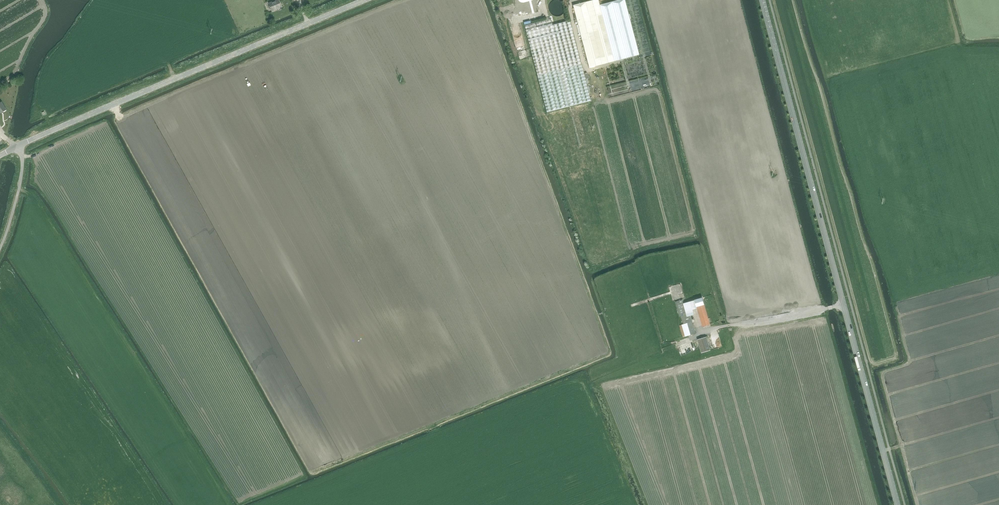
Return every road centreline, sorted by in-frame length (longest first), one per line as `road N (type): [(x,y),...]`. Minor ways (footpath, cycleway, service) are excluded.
road 1 (tertiary): [(897,504),(763,0)]
road 2 (unclassified): [(19,146),(368,0)]

